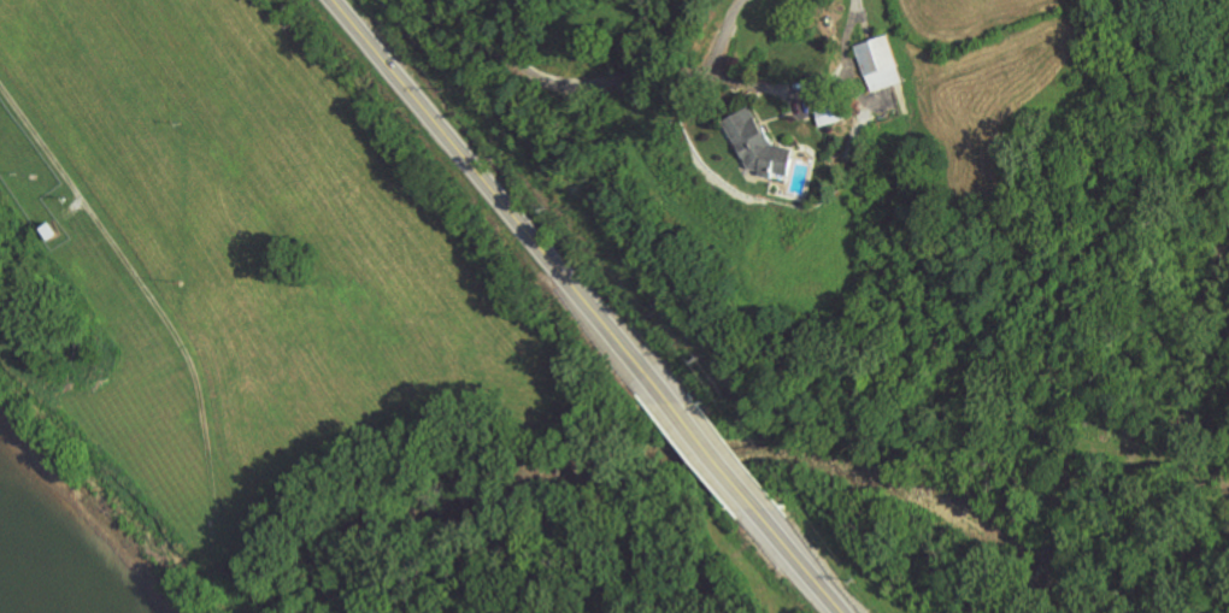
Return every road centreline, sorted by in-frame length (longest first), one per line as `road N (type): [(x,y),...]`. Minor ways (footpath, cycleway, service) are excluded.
road 1 (primary): [(672,397),(331,0)]
road 2 (primary): [(853,612),(759,501)]
road 3 (primary): [(759,501),(672,397)]

